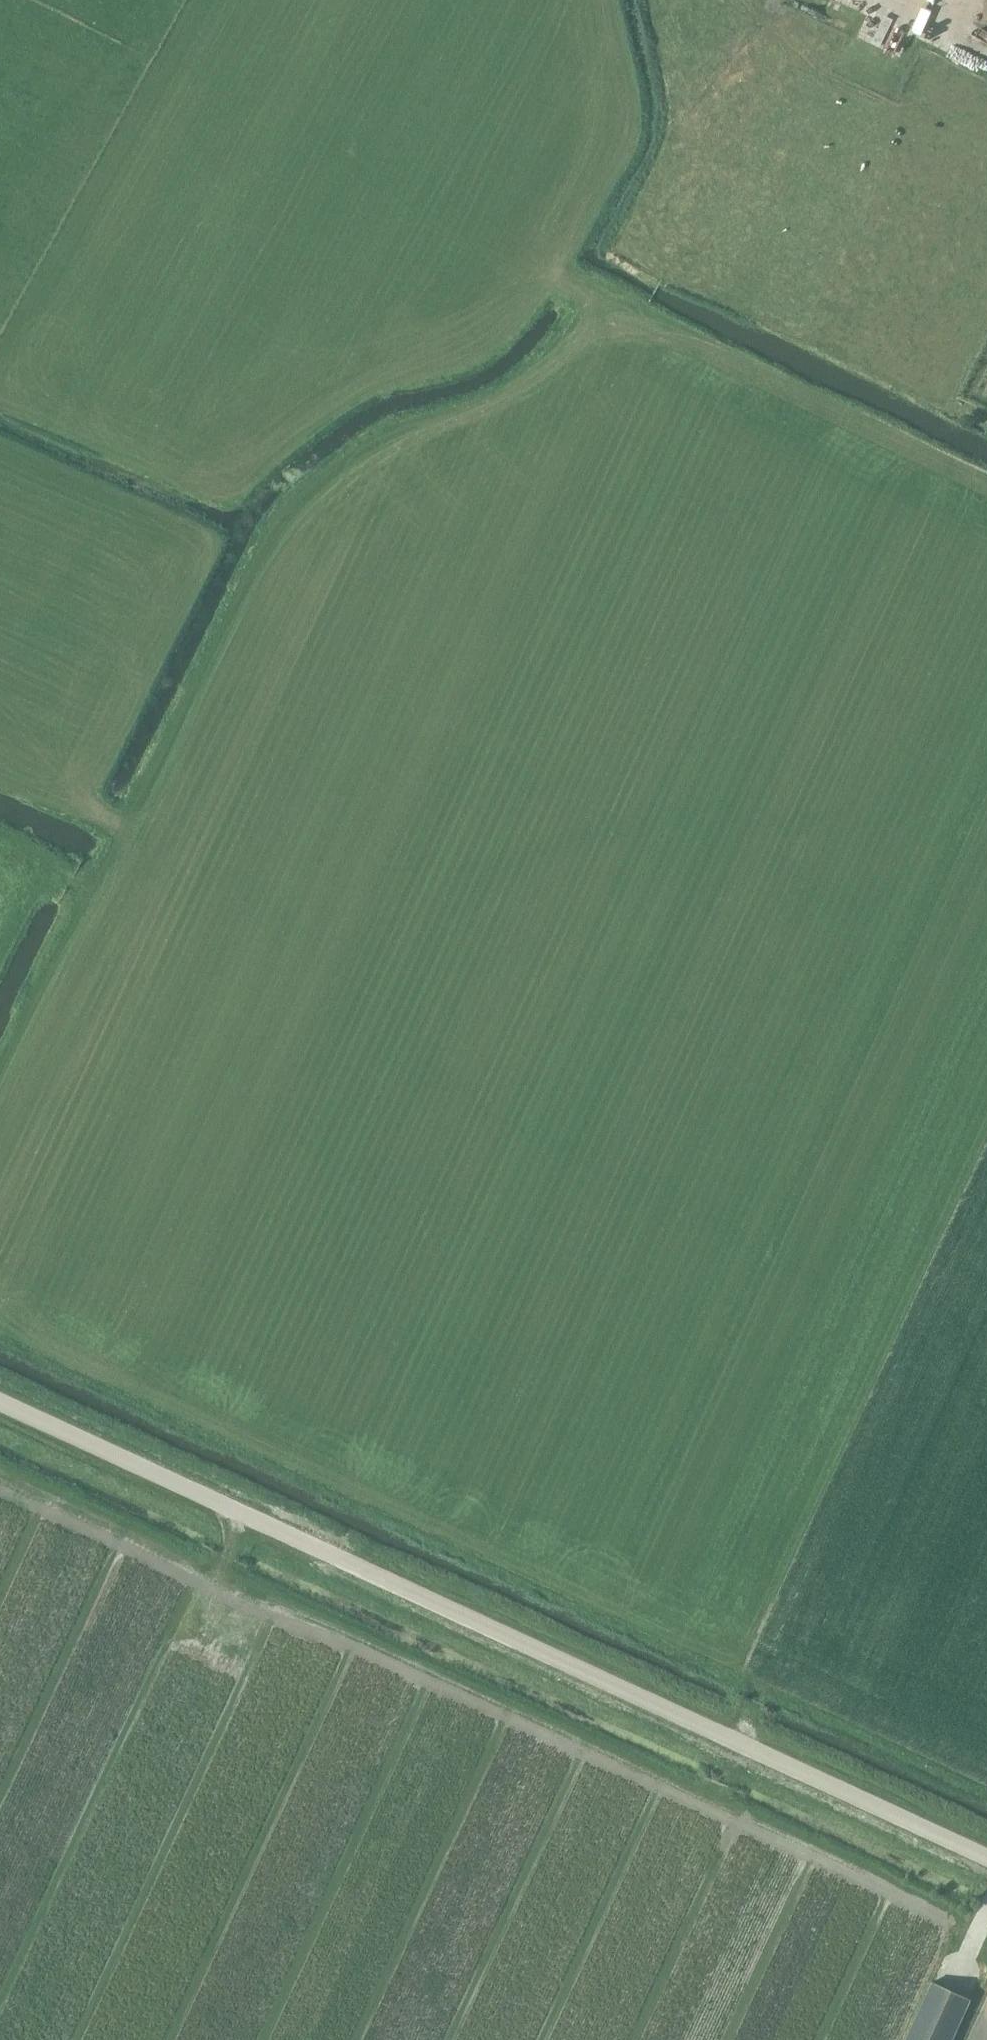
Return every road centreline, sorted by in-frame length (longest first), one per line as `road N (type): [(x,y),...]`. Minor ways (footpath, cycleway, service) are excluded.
road 1 (unclassified): [(986,1863),(668,1705),(0,1402)]

